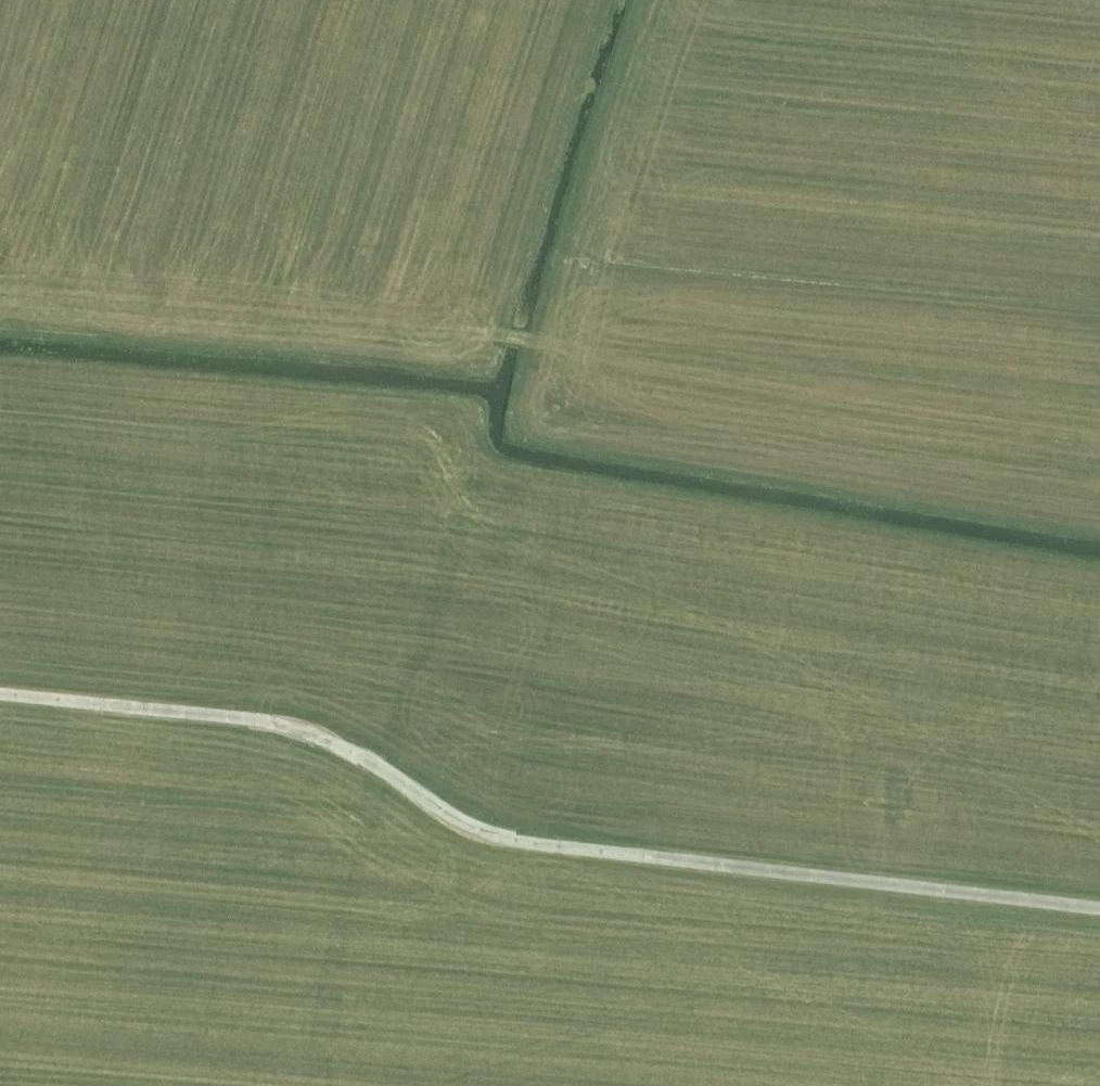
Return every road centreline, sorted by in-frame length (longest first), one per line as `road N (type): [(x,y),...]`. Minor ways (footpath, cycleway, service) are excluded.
road 1 (track): [(0,693),(290,726),(369,762),(454,818),(524,841),(1099,908)]

